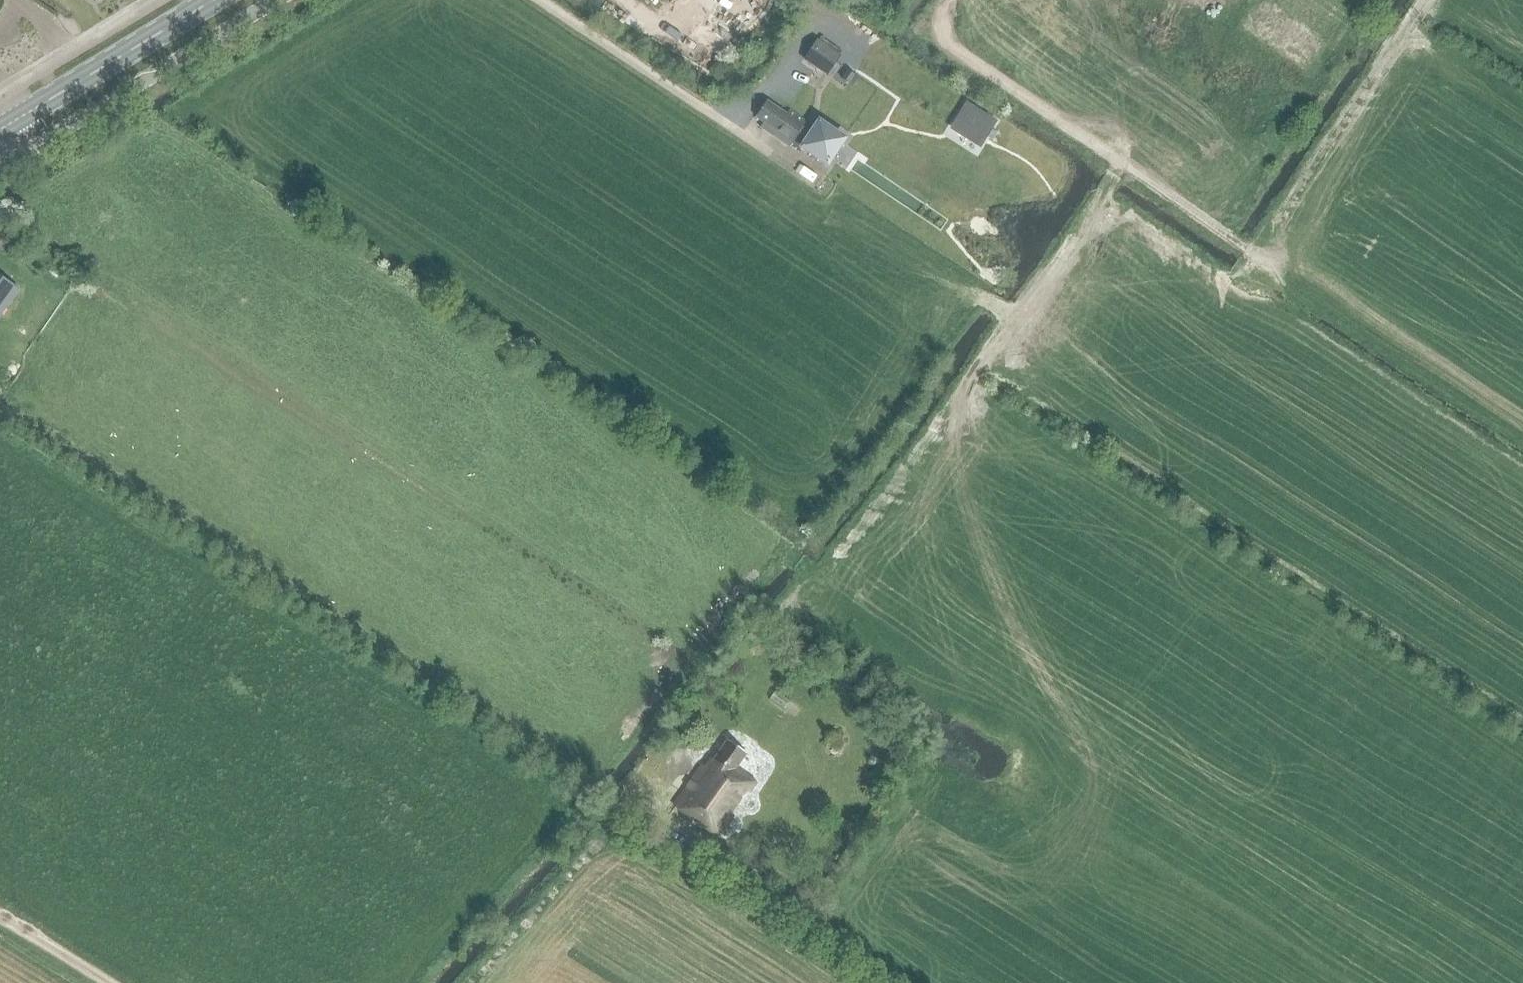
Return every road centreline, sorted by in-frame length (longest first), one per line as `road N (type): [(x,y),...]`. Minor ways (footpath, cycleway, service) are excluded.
road 1 (unclassified): [(27,150),(274,0)]
road 2 (primary): [(11,123),(215,0)]
road 3 (unclassified): [(711,116),(537,0)]
road 4 (unclassified): [(154,0),(4,92),(11,123)]

